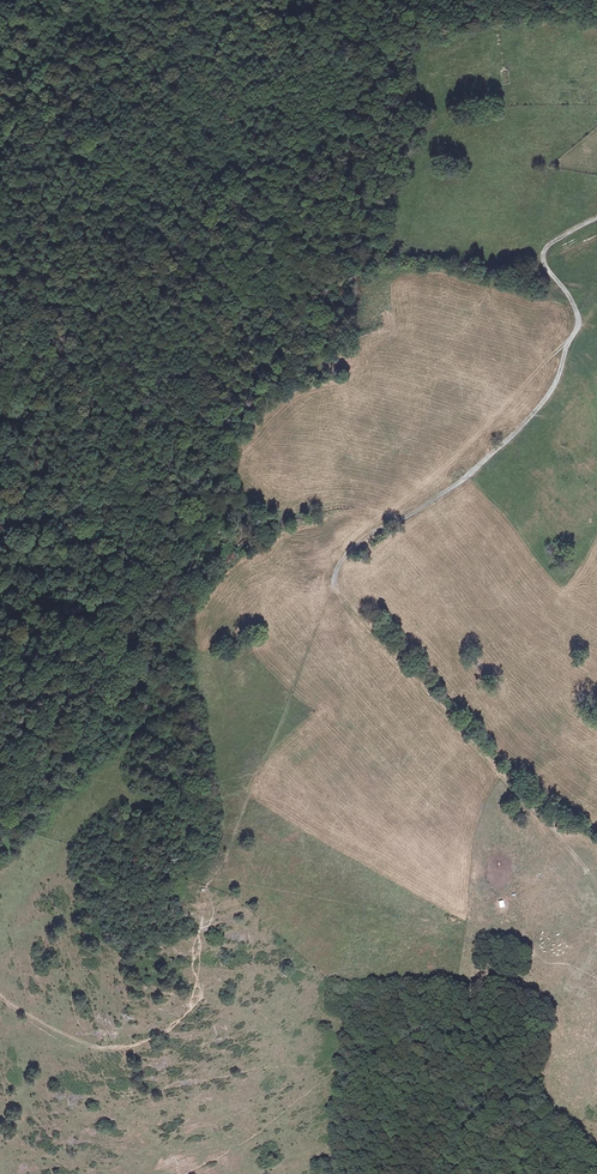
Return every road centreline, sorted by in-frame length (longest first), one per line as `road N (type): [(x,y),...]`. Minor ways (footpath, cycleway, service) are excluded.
road 1 (track): [(336,592),(338,568),(356,546),(465,478),(546,398),(579,320),(543,253),(596,217)]
road 2 (track): [(336,592),(584,865)]

